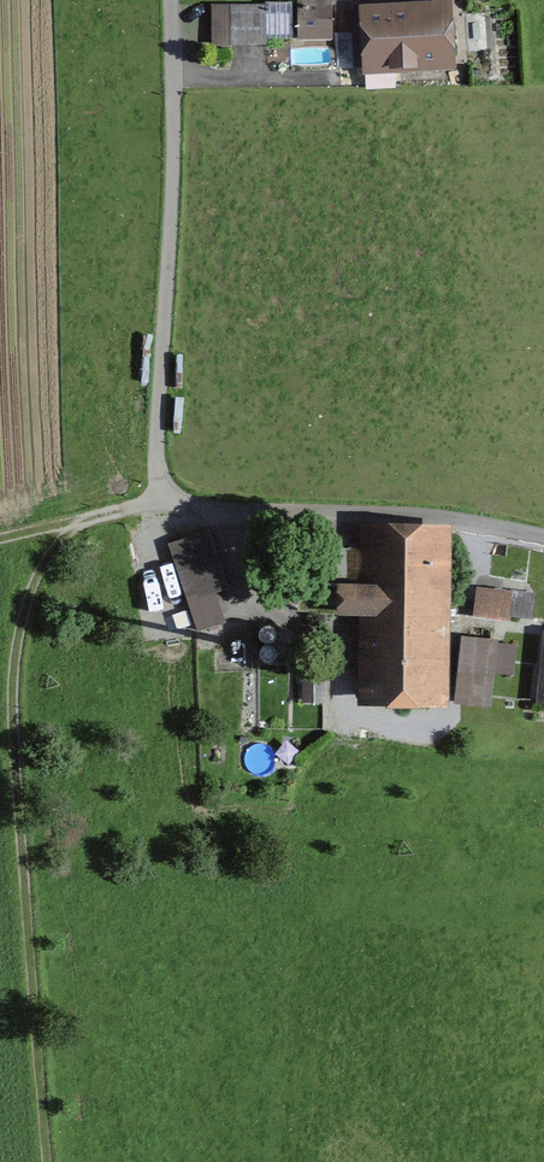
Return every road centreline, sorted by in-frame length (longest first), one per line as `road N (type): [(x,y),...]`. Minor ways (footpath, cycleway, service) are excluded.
road 1 (unclassified): [(543,534),(480,520),(198,505),(171,493),(156,455),(172,166),(170,0)]
road 2 (track): [(43,1161),(18,638),(73,518)]
road 3 (track): [(0,536),(171,493)]

